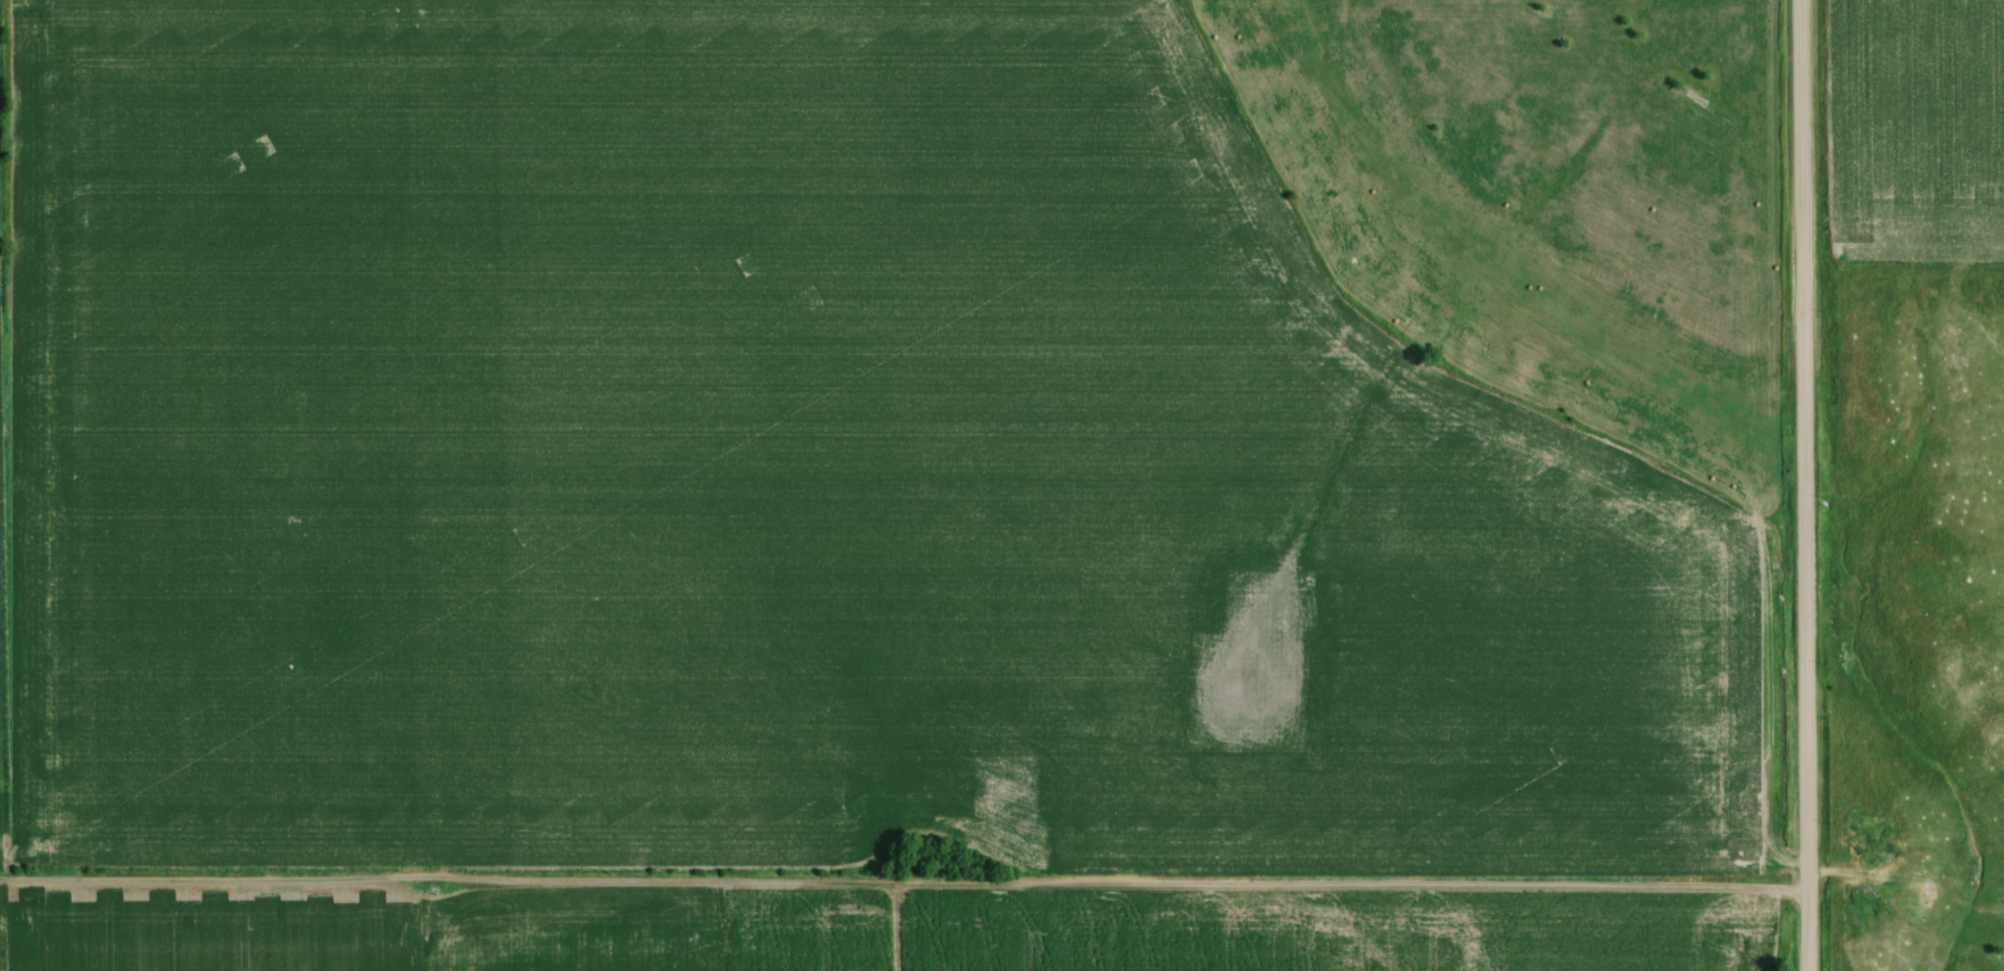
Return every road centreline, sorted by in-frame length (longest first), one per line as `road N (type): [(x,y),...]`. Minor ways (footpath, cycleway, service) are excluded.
road 1 (residential): [(1802,970),(1795,0)]

